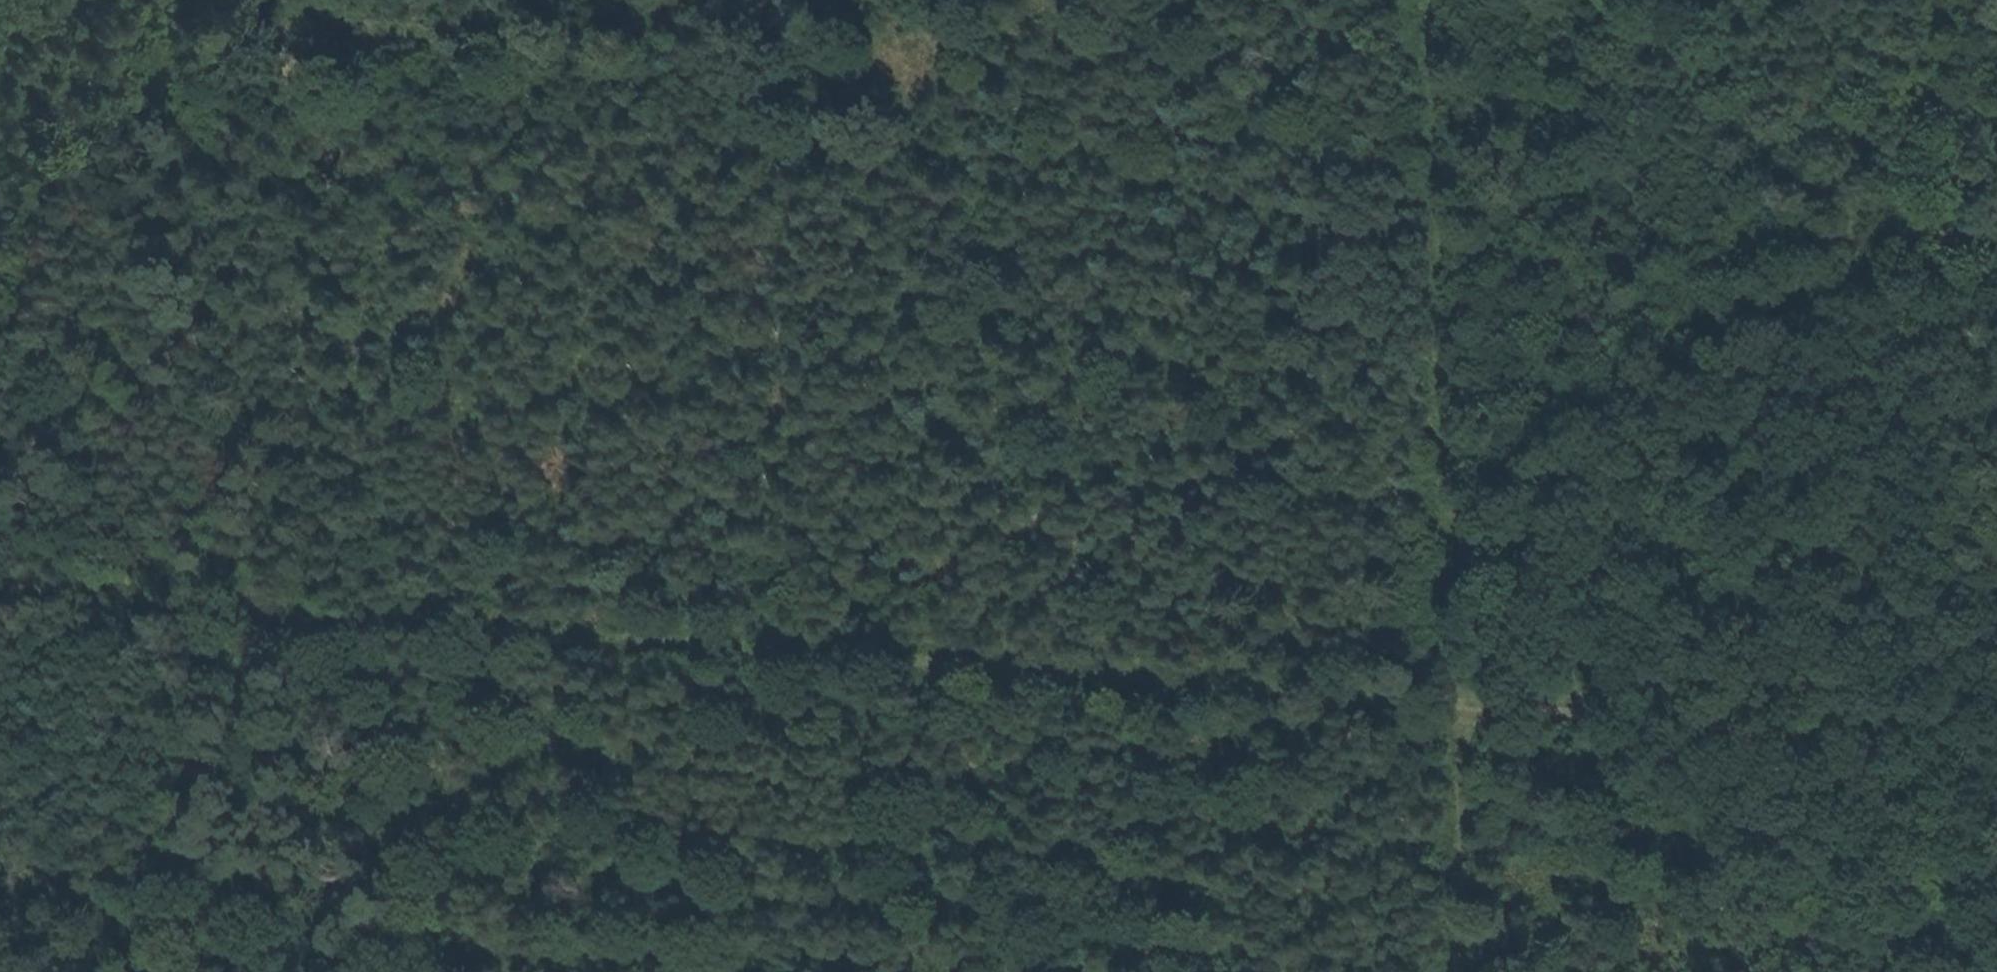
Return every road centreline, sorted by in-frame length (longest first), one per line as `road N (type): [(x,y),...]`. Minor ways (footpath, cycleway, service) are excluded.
road 1 (track): [(1459,700),(883,664),(0,586)]
road 2 (track): [(1462,971),(1429,0)]
road 3 (track): [(1459,700),(1996,740)]

